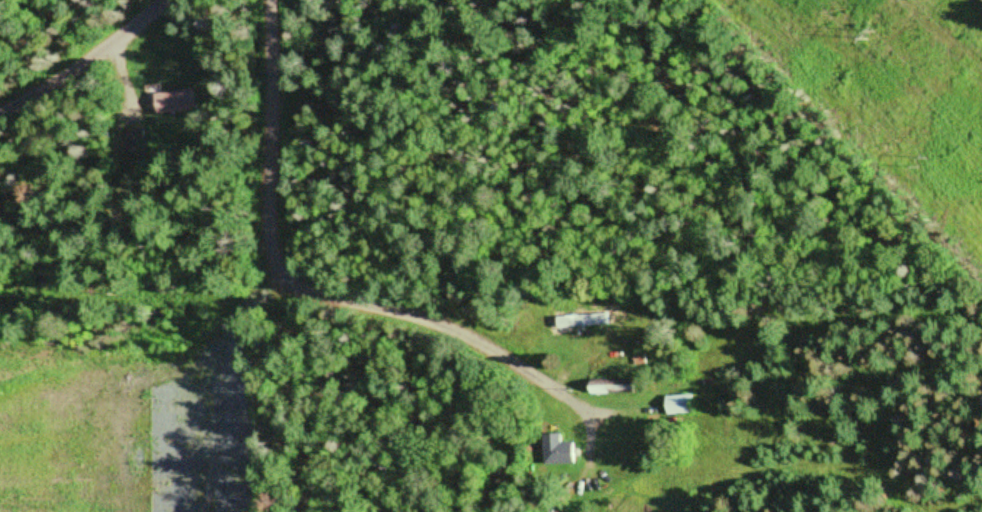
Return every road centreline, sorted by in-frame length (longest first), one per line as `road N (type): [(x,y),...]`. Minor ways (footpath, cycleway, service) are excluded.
road 1 (residential): [(576,415),(535,368),(496,340),(316,281),(282,256),(278,0)]
road 2 (residential): [(0,107),(117,41),(168,0)]

